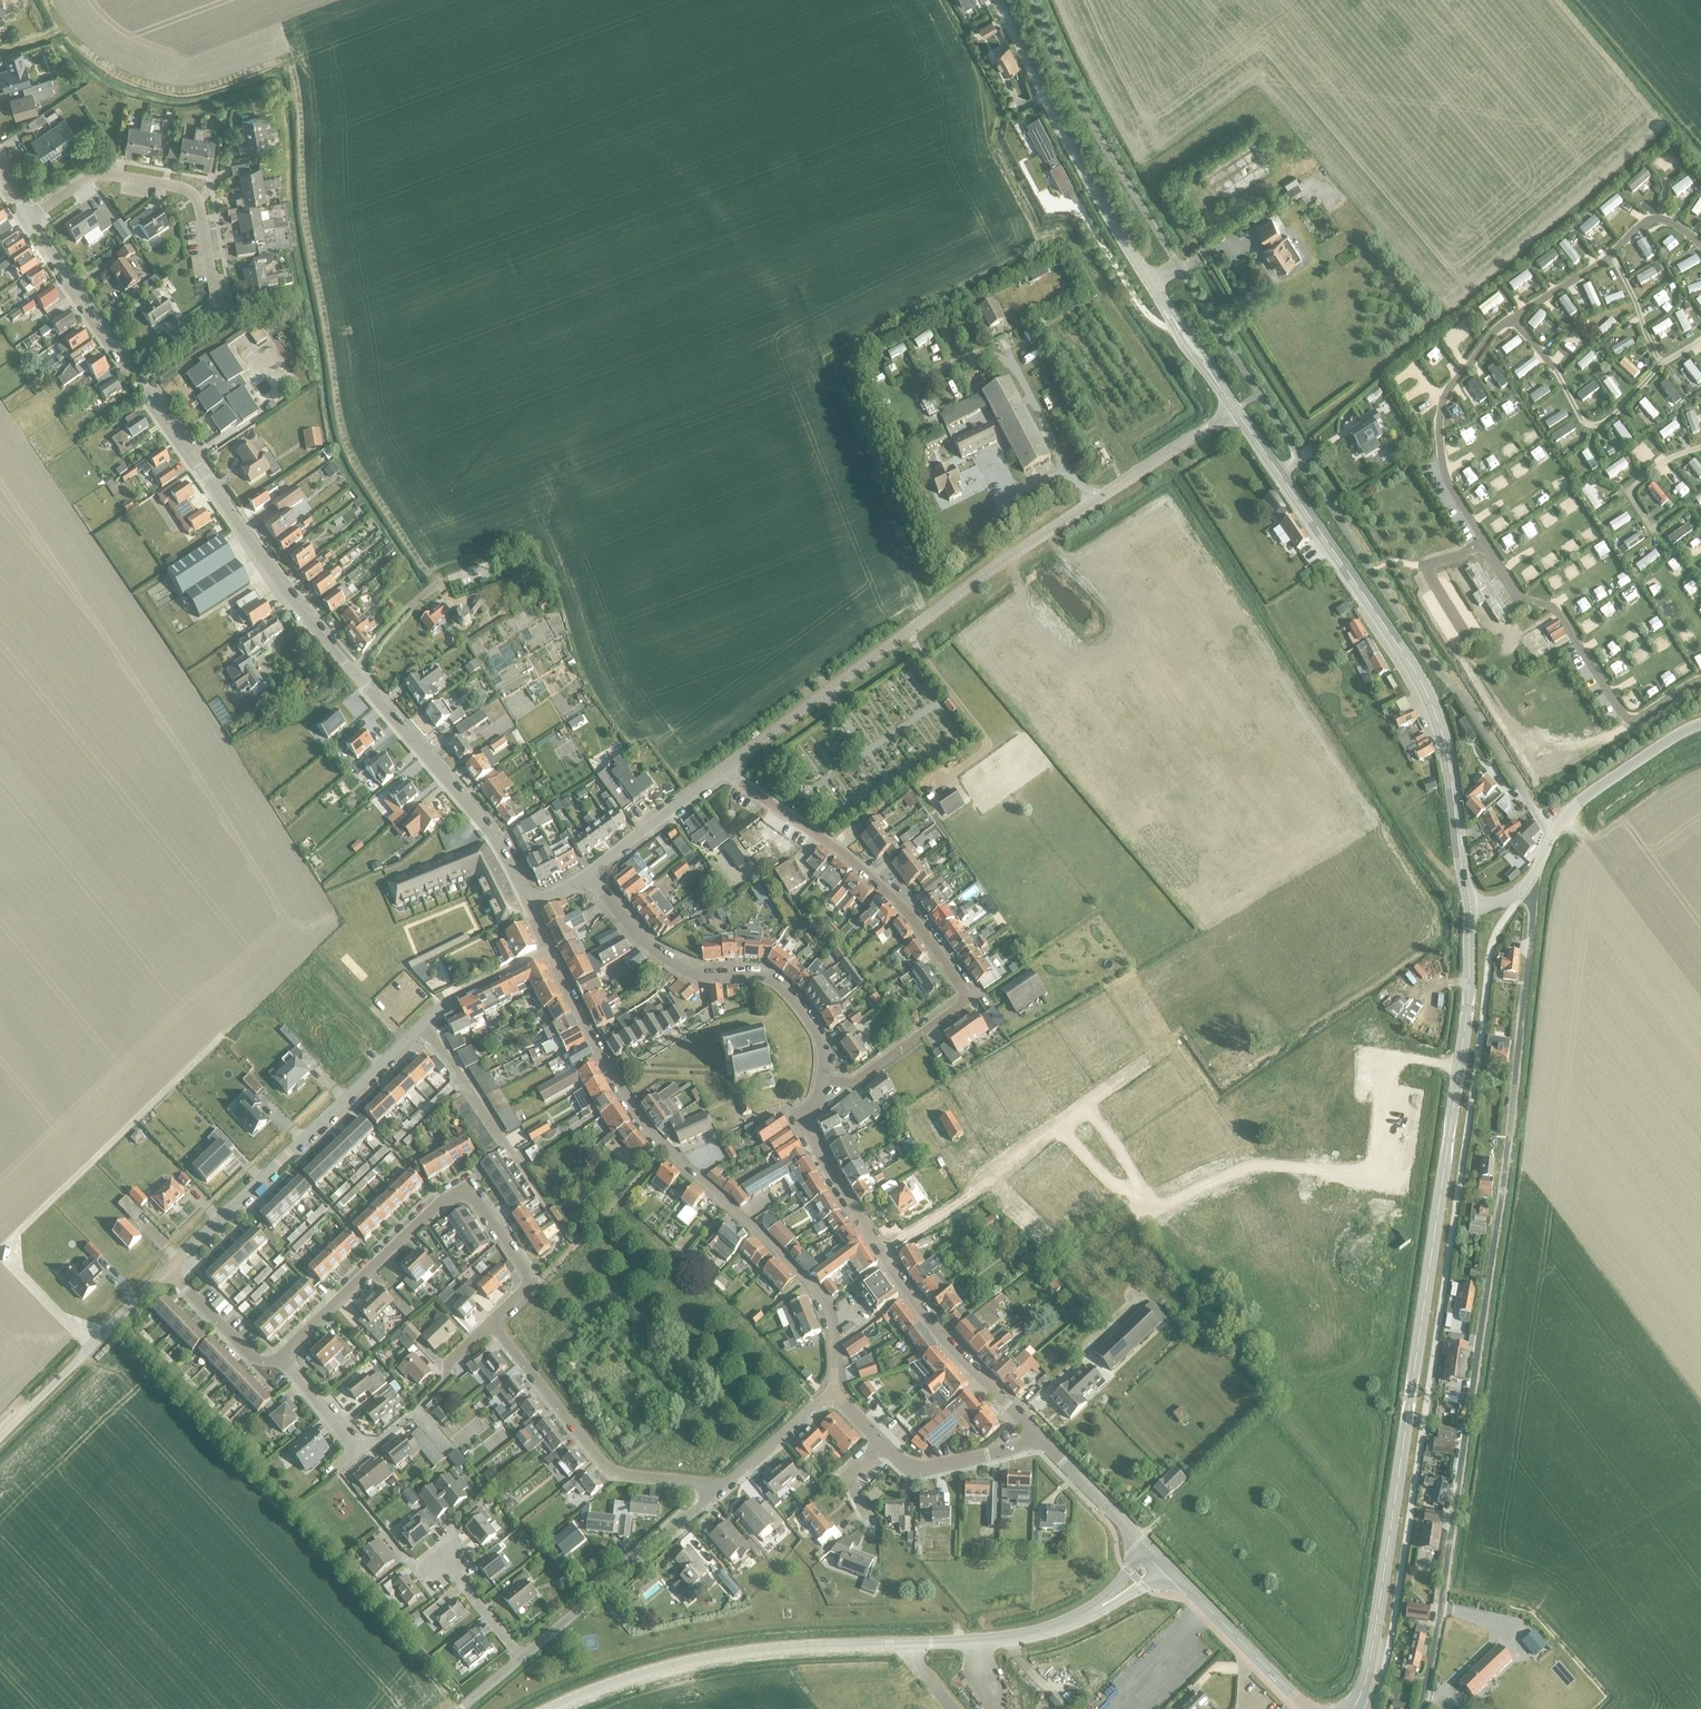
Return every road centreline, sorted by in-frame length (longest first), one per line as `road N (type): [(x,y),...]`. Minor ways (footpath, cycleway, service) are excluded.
road 1 (residential): [(531,906),(492,833),(263,564),(29,219)]
road 2 (residential): [(1421,1708),(1499,1206),(1532,883)]
road 3 (secondary): [(1352,1708),(1376,1626),(1440,1189),(1467,1005),(1470,907)]
road 4 (residential): [(723,769),(1022,548),(1235,410)]
road 5 (tertiary): [(549,1708),(722,1655),(1018,1637),(1105,1603)]
road 6 (secondary): [(1470,907),(1435,708),(1235,410)]
road 7 (residential): [(837,1391),(831,1313),(820,1292),(638,1117),(547,952)]
road 8 (residential): [(822,1081),(847,1085),(958,1007),(963,991),(922,934),(844,854),(723,769)]
road 9 (residential): [(491,1323),(527,1277),(477,1197),(463,1192),(437,1205),(282,1356)]
road 10 (secondary): [(1176,323),(1055,116),(999,0)]
road 11 (residential): [(168,1269),(421,1026)]
road 12 (unclassified): [(822,1081),(817,1032),(783,987),(767,976),(696,972),(657,953),(587,876)]
road 13 (residential): [(196,321),(217,304),(199,202),(187,190),(106,174),(29,219)]
road 14 (residential): [(715,1494),(701,1484),(604,1471),(491,1323)]
road 15 (residential): [(521,1658),(715,1494)]
road 16 (residential): [(1058,1127),(1116,1188),(1136,1197),(1145,1191),(1087,1106)]
road 17 (residential): [(521,1658),(438,1552),(419,1567),(409,1563),(380,1527)]
road 18 (residential): [(538,1198),(421,1026)]
road 19 (tertiary): [(1311,1708),(1165,1566)]
road 20 (residential): [(880,1250),(807,1129),(804,1113),(822,1081)]
road 21 (unclassified): [(1034,1435),(910,1293)]
road 22 (residential): [(587,876),(723,769)]
road 23 (residential): [(884,1444),(908,1470),(925,1471),(1034,1435)]
road 24 (unclassified): [(1148,1549),(1034,1435)]
road 25 (residential): [(715,1494),(837,1391)]
road 26 (unclassified): [(0,1437),(108,1328)]
road 27 (residential): [(282,1356),(254,1358),(168,1269)]
road 28 (residential): [(421,1026),(444,1005),(547,952)]
road 29 (unclassified): [(1580,800),(1700,725)]
road 30 (residential): [(880,1250),(995,1178)]
road 31 (residential): [(358,1452),(282,1356)]
road 32 (residential): [(415,1411),(448,1377),(449,1361),(491,1323)]

